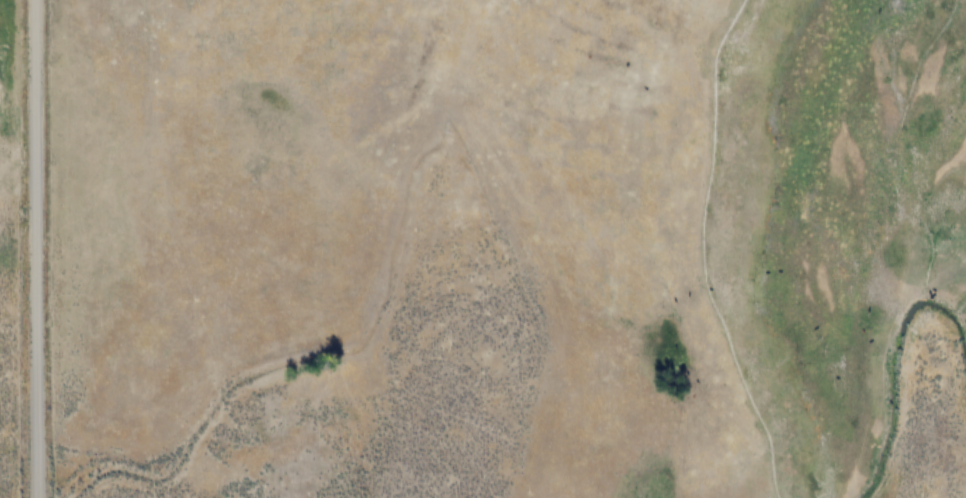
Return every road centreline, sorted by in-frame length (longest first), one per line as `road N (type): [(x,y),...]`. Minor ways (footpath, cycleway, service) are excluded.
road 1 (residential): [(39,497),(33,0)]

